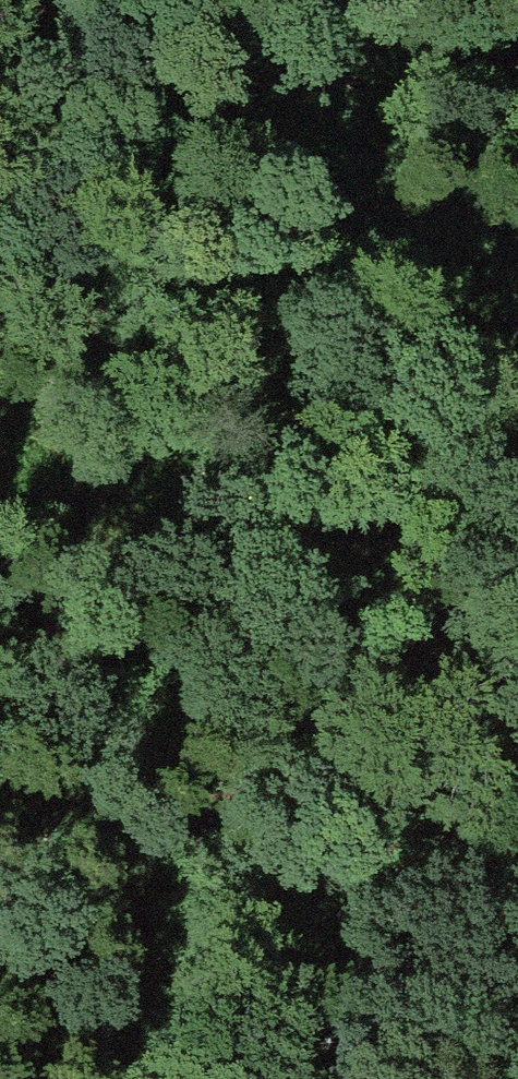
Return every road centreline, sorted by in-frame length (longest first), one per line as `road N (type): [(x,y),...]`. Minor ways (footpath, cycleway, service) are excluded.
road 1 (track): [(517,277),(469,335),(177,494),(64,610),(25,632)]
road 2 (track): [(196,1078),(25,632),(0,539)]
road 3 (track): [(517,904),(94,805)]
road 4 (track): [(0,319),(154,0)]

